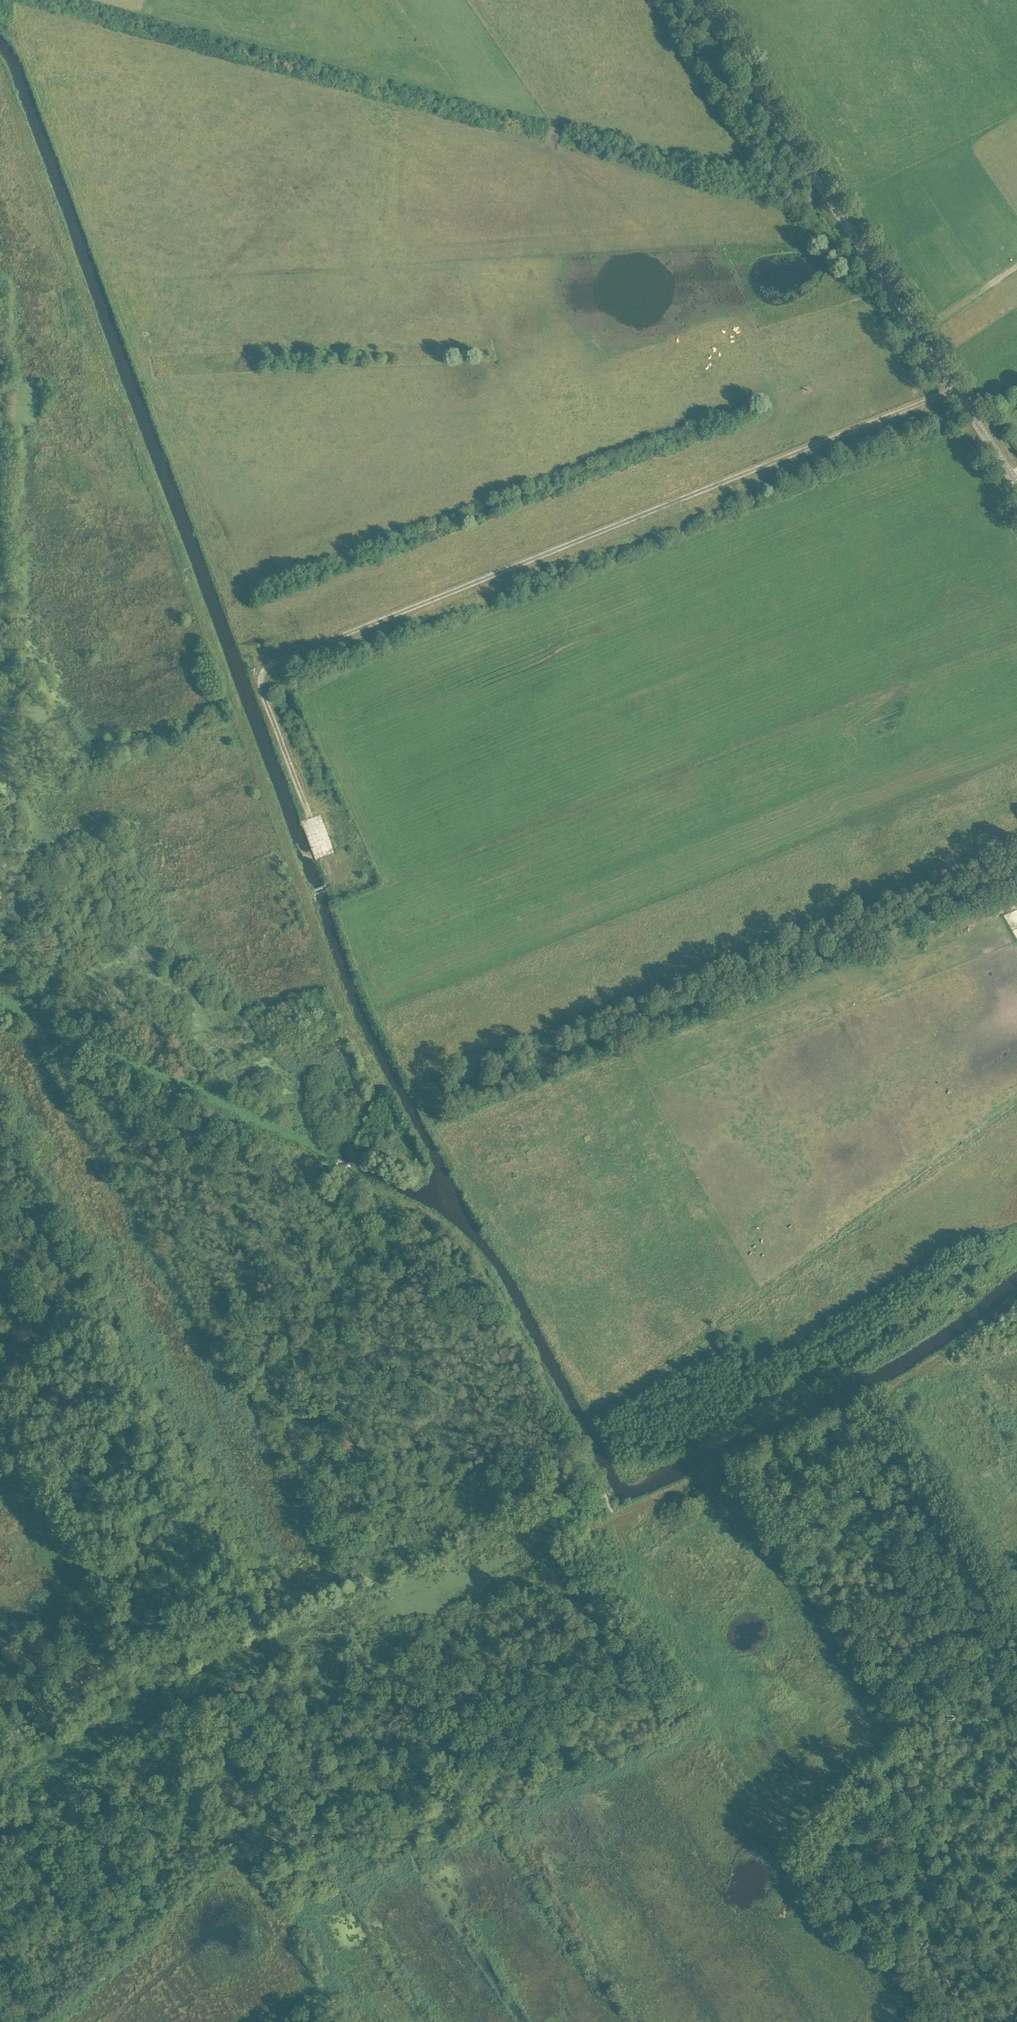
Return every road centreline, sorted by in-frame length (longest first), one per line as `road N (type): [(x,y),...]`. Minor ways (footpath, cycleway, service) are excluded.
road 1 (unclassified): [(1016,483),(699,0)]
road 2 (track): [(614,1516),(875,1397),(1016,1303)]

